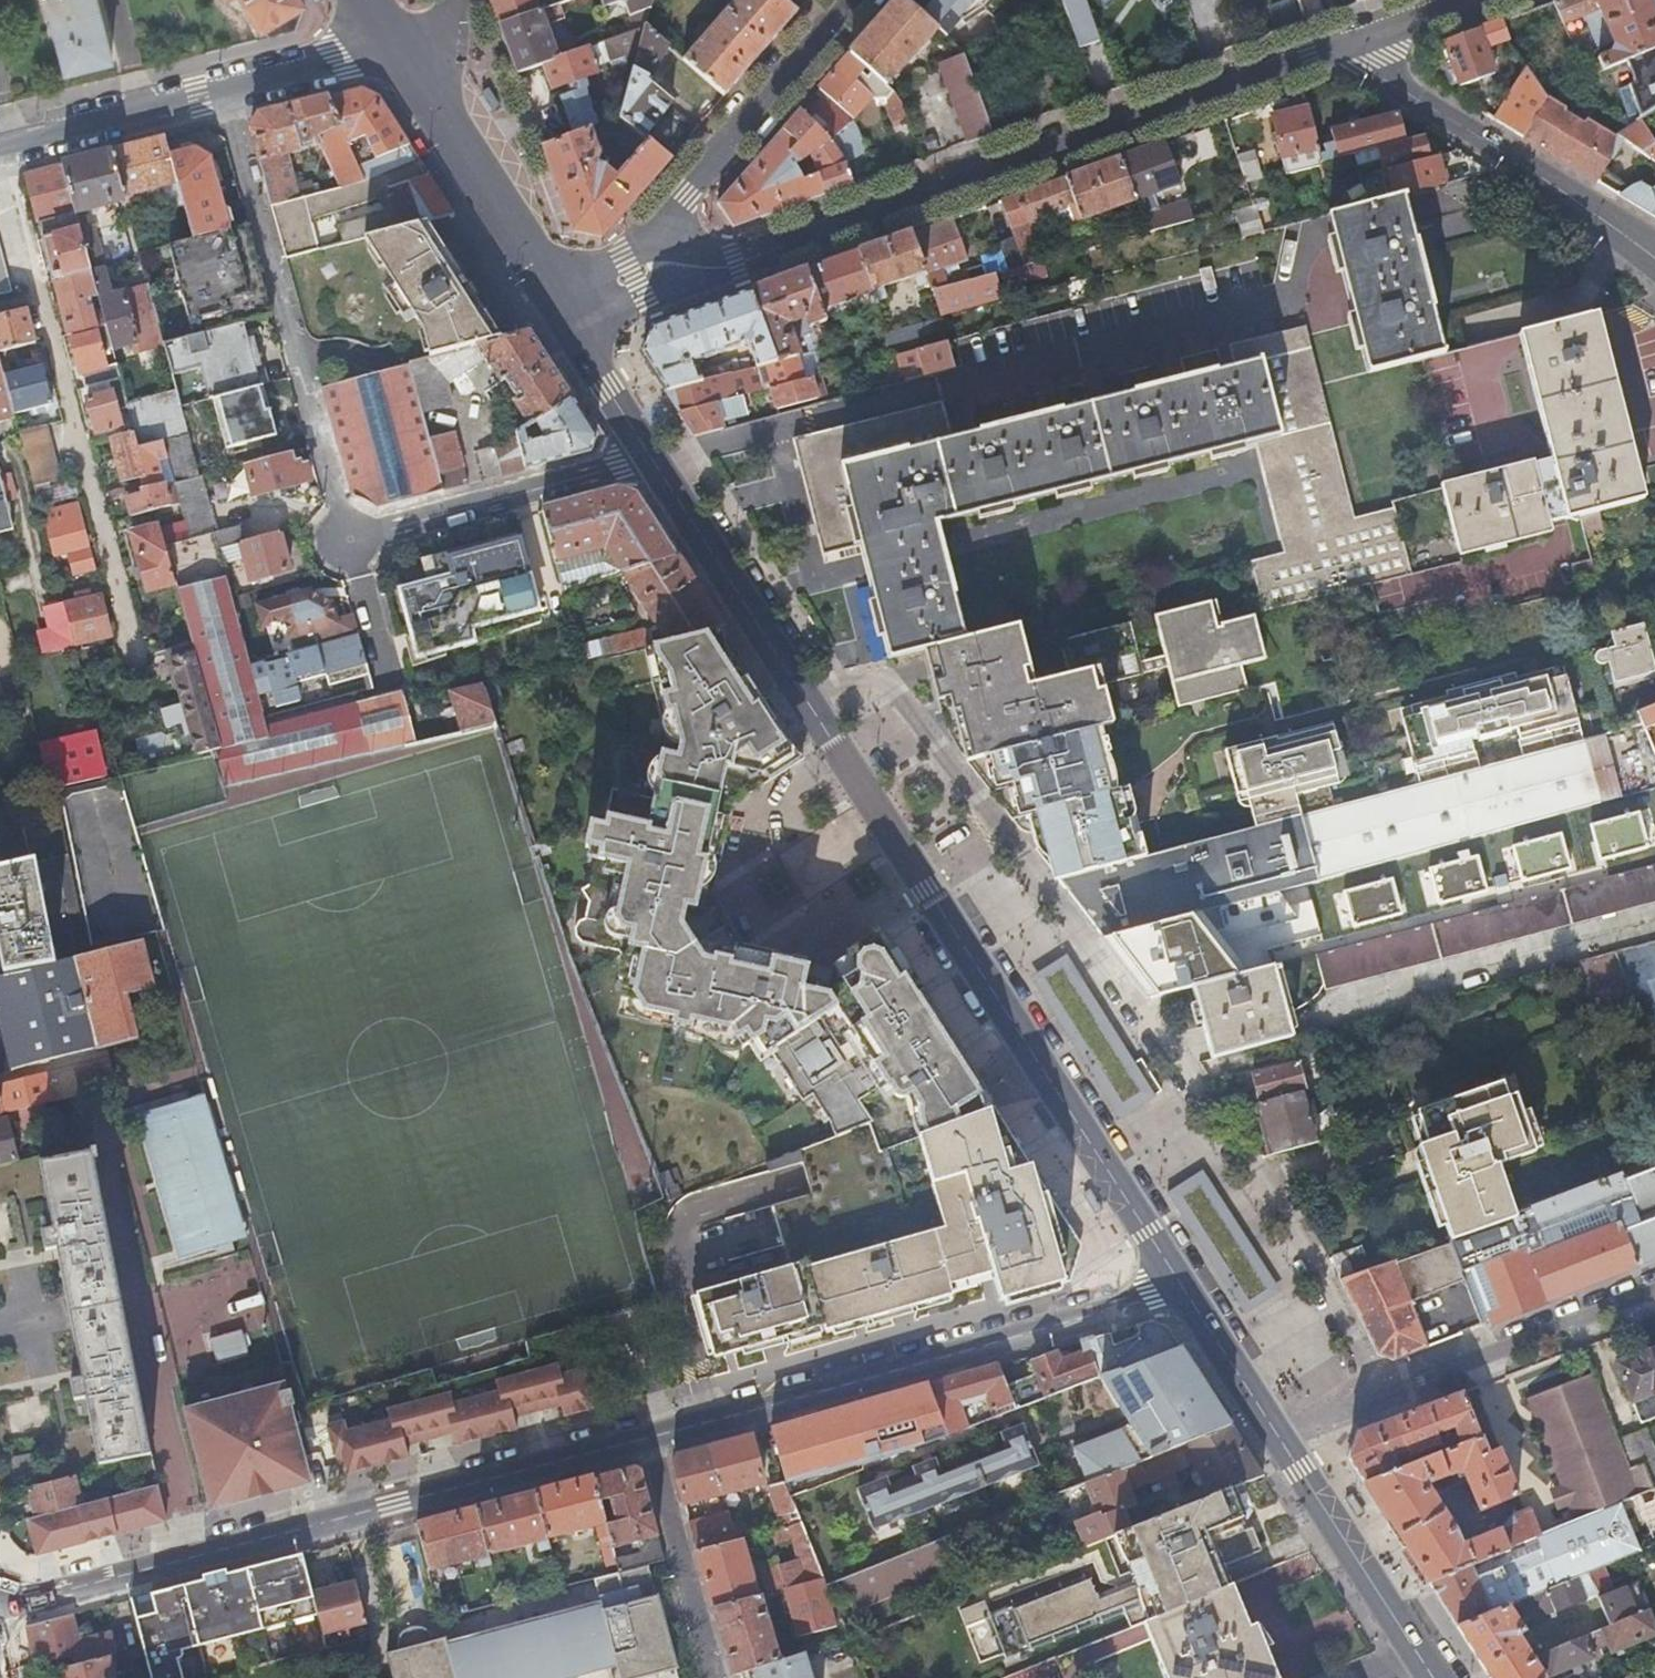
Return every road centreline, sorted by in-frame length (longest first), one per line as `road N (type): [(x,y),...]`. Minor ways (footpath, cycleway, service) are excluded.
road 1 (residential): [(791,688),(884,689),(1188,1082),(1301,1249),(1376,1400)]
road 2 (tertiary): [(791,688),(1181,1288)]
road 3 (residential): [(648,1436),(0,1604)]
road 4 (residential): [(1368,41),(766,259)]
road 5 (residential): [(1181,1288),(648,1436)]
road 6 (residential): [(0,163),(138,657)]
road 7 (residential): [(220,96),(346,538)]
road 8 (residential): [(1368,41),(1406,89),(1654,257)]
road 9 (residential): [(346,538),(652,452)]
road 10 (tertiary): [(564,313),(401,47)]
road 11 (residential): [(1654,1292),(1376,1400)]
road 12 (residential): [(858,0),(669,217)]
road 13 (tertiary): [(1280,1439),(1432,1677)]
road 14 (tertiary): [(652,452),(791,688)]
road 15 (residential): [(648,1436),(714,1677)]
road 16 (residential): [(220,96),(0,151)]
road 17 (residential): [(401,47),(220,96)]
road 18 (tertiary): [(1181,1288),(1280,1439)]
road 19 (tertiary): [(564,313),(652,452)]
road 20 (residential): [(346,538),(388,687)]
road 21 (residential): [(652,300),(766,259)]

